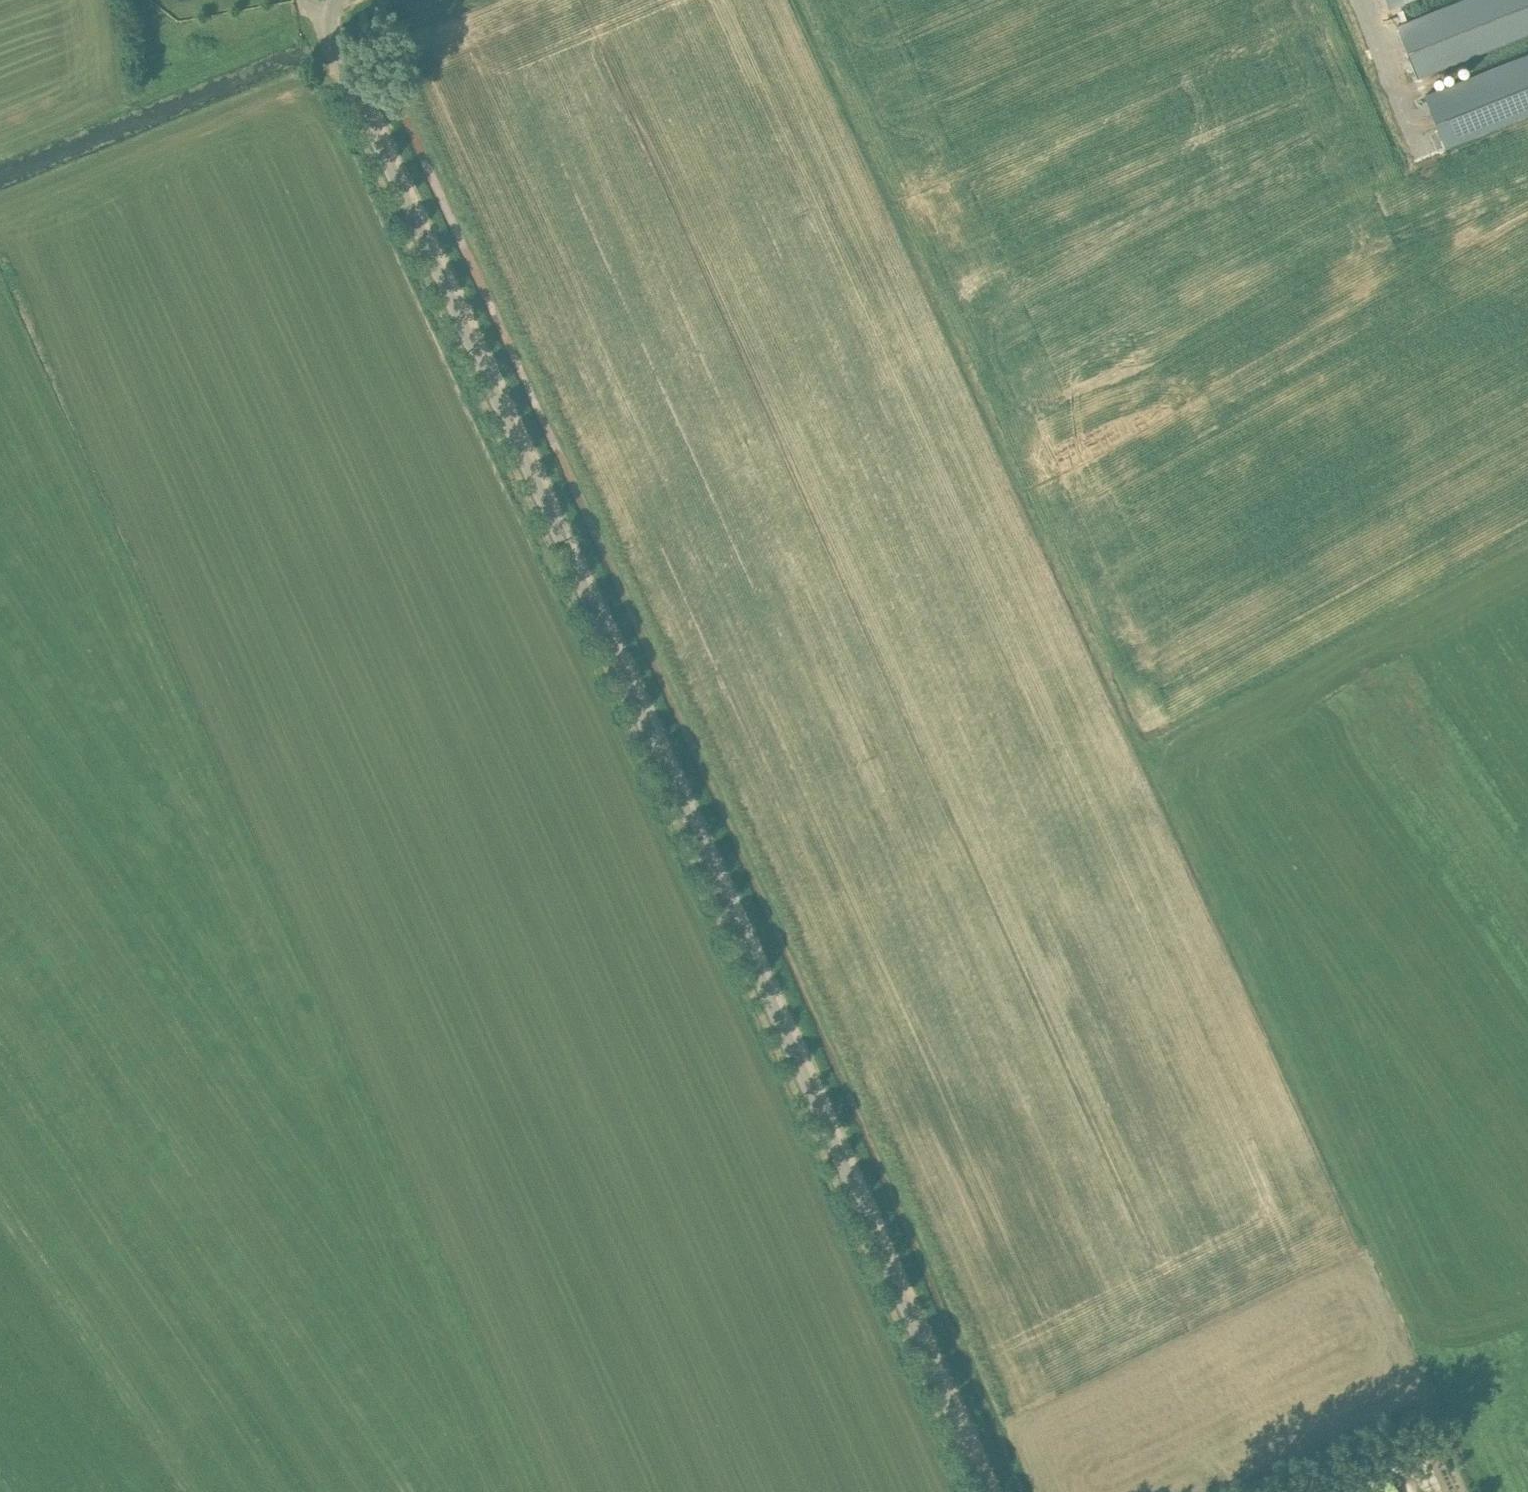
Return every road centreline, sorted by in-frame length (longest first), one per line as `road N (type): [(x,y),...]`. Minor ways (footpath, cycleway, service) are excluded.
road 1 (unclassified): [(991,1491),(331,36),(335,0)]

